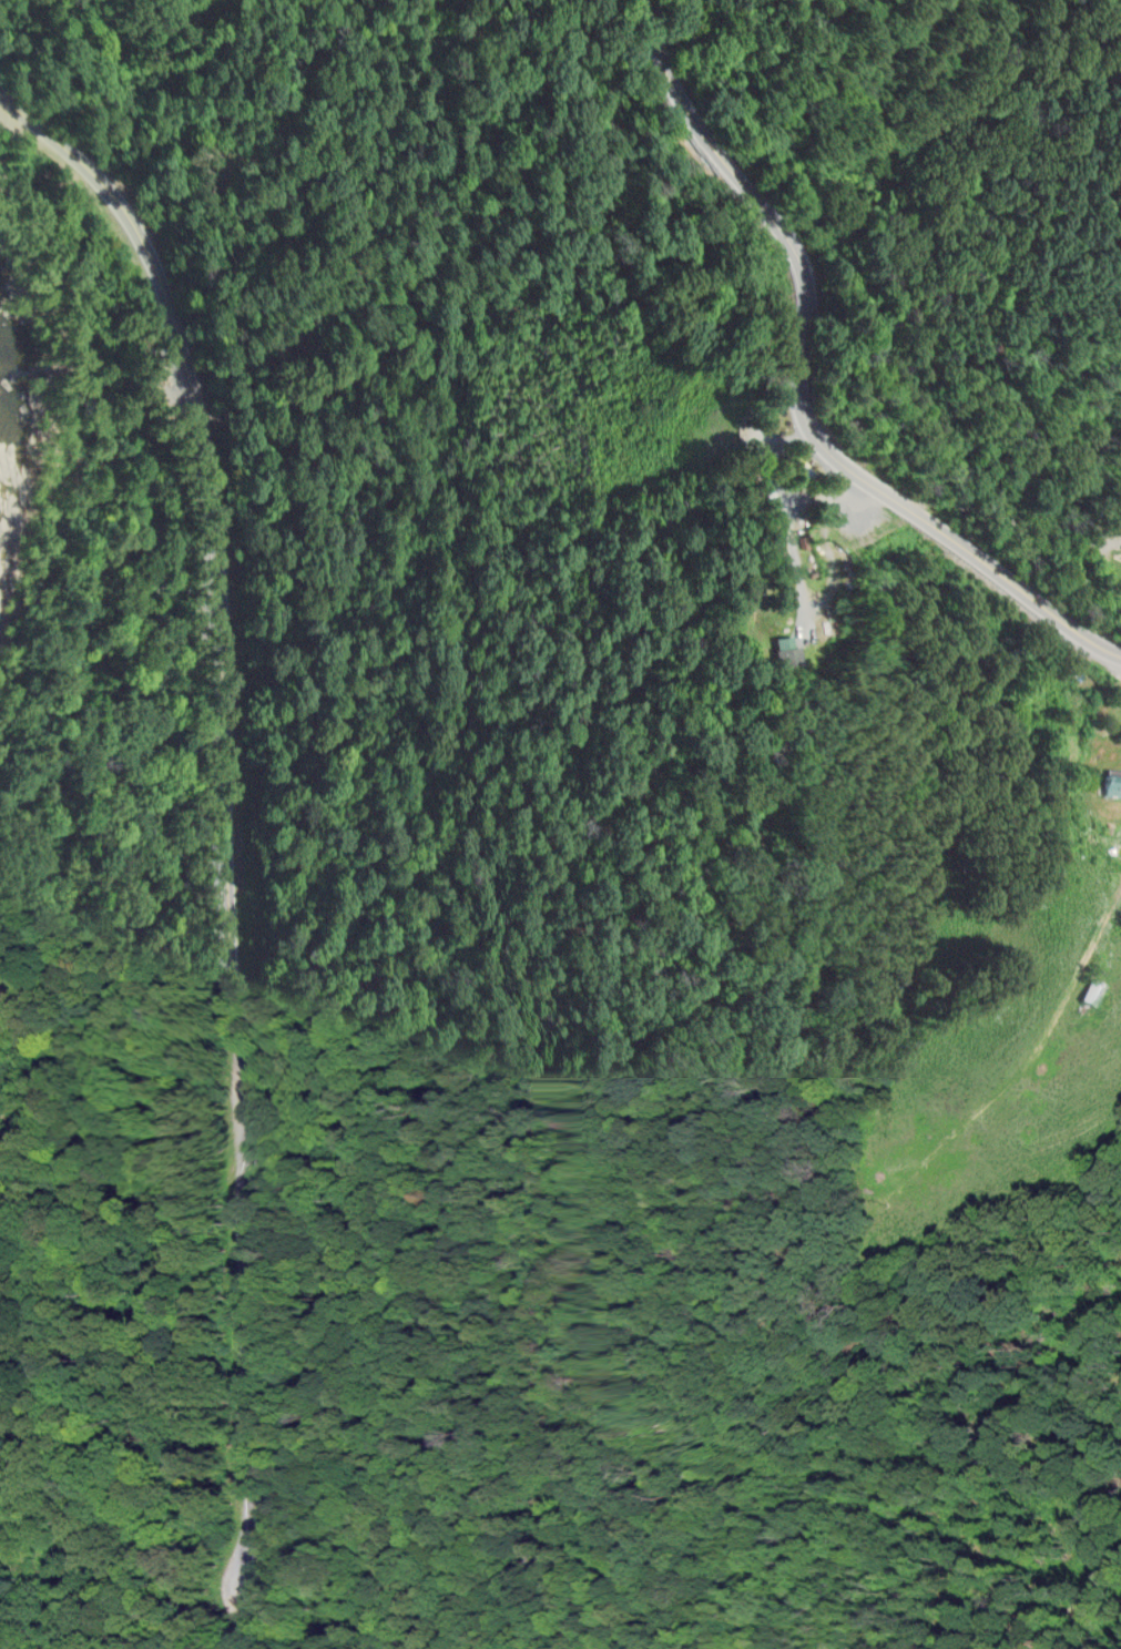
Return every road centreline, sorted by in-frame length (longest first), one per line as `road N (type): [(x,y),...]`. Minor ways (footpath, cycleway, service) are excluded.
road 1 (secondary): [(252,1648),(211,481),(180,344),(139,228),(75,156),(0,91)]
road 2 (primary): [(1120,656),(830,454),(809,425),(798,399),(803,275),(659,62),(646,0)]

